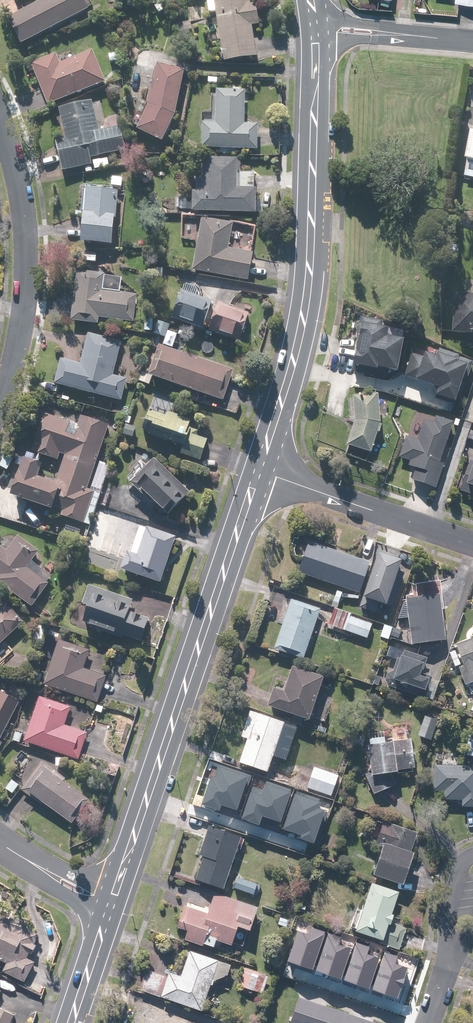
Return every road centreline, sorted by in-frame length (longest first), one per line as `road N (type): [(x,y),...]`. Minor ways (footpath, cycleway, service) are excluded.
road 1 (secondary): [(112,893),(256,472)]
road 2 (secondary): [(256,472),(301,329),(319,39)]
road 3 (residential): [(0,395),(18,334),(24,249),(0,127)]
road 4 (residential): [(256,472),(472,543)]
road 5 (residential): [(447,969),(443,929),(472,856)]

